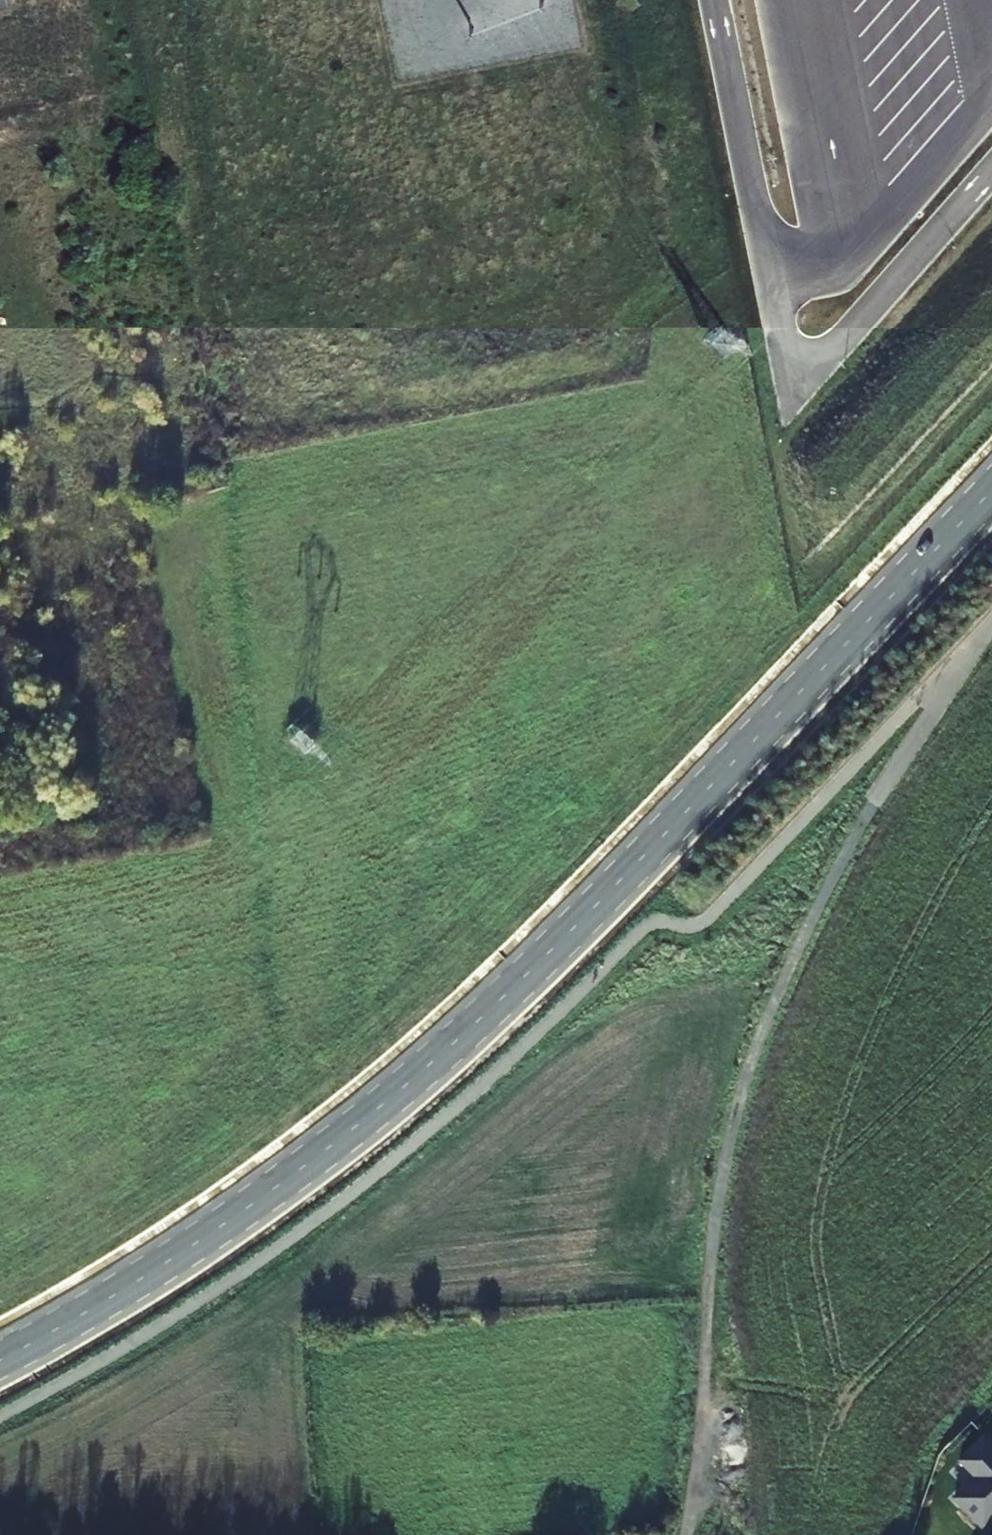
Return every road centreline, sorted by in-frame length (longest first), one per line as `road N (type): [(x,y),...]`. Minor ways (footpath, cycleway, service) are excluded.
road 1 (secondary): [(0,1361),(197,1244),(315,1158),(485,1013),(991,490)]
road 2 (track): [(868,807),(783,981),(726,1153),(687,1534)]

